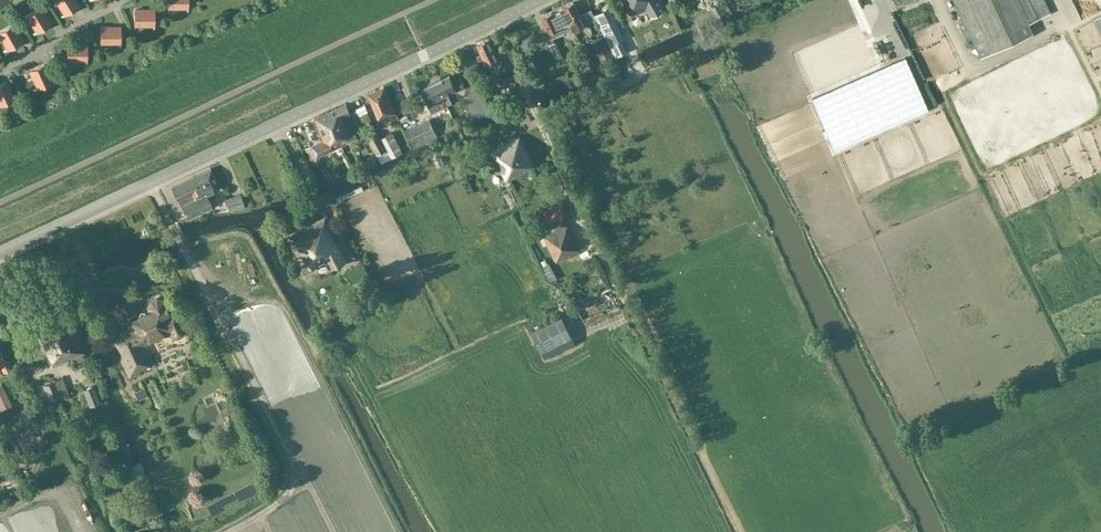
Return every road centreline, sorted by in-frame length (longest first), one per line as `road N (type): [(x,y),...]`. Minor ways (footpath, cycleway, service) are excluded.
road 1 (tertiary): [(0,254),(541,0)]

